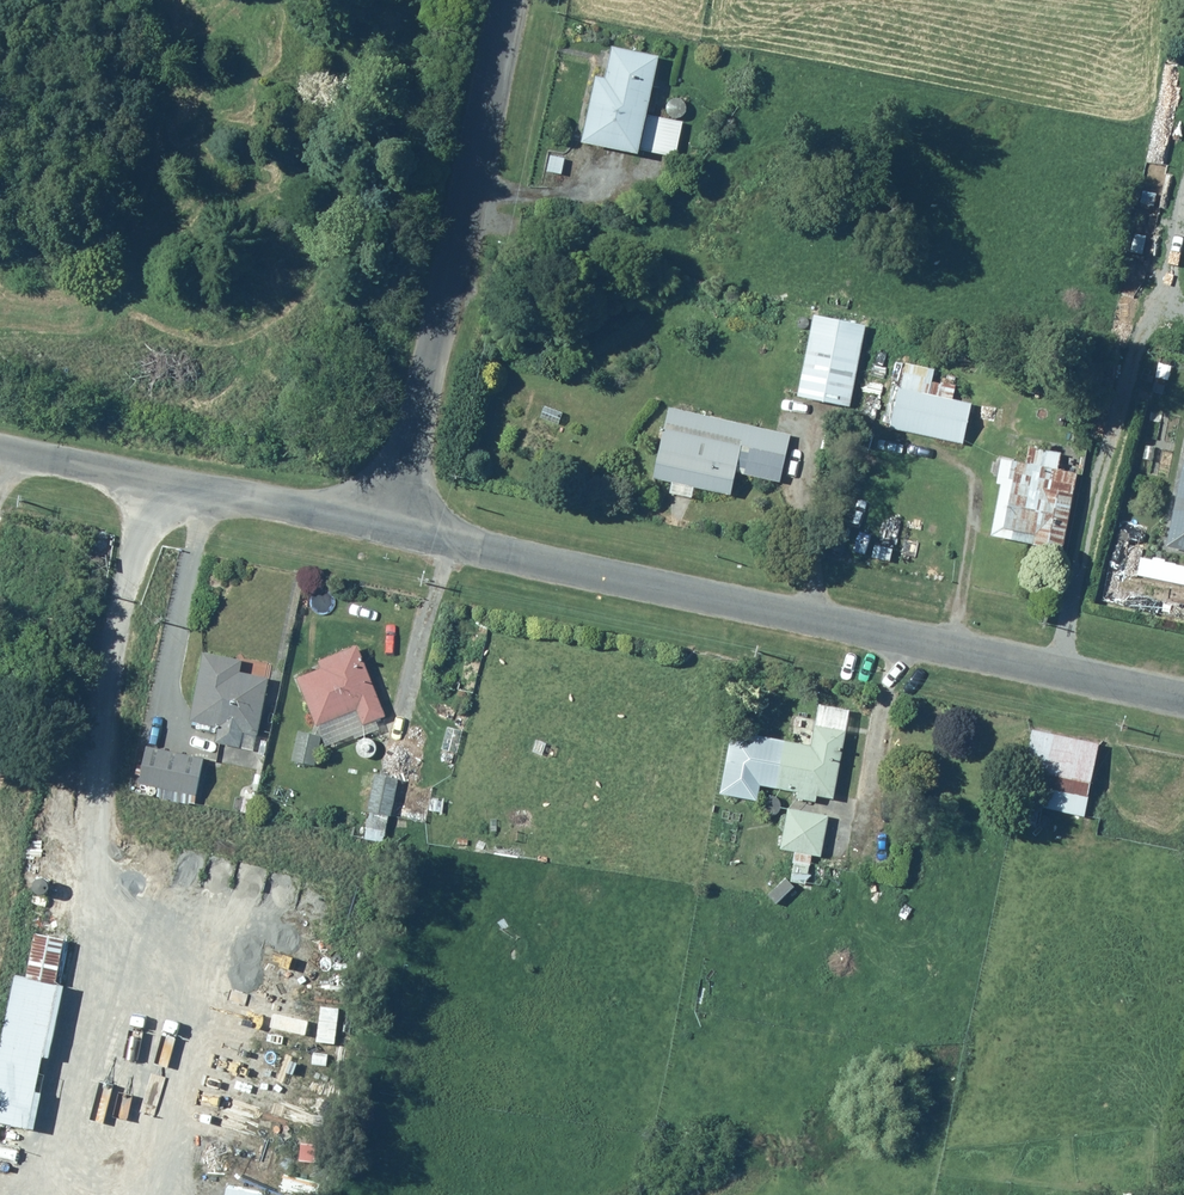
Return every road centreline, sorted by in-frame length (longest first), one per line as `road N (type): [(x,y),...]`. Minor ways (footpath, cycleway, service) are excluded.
road 1 (unclassified): [(391,530),(1183,692)]
road 2 (residential): [(391,530),(510,0)]
road 3 (unclassified): [(0,450),(391,530)]

